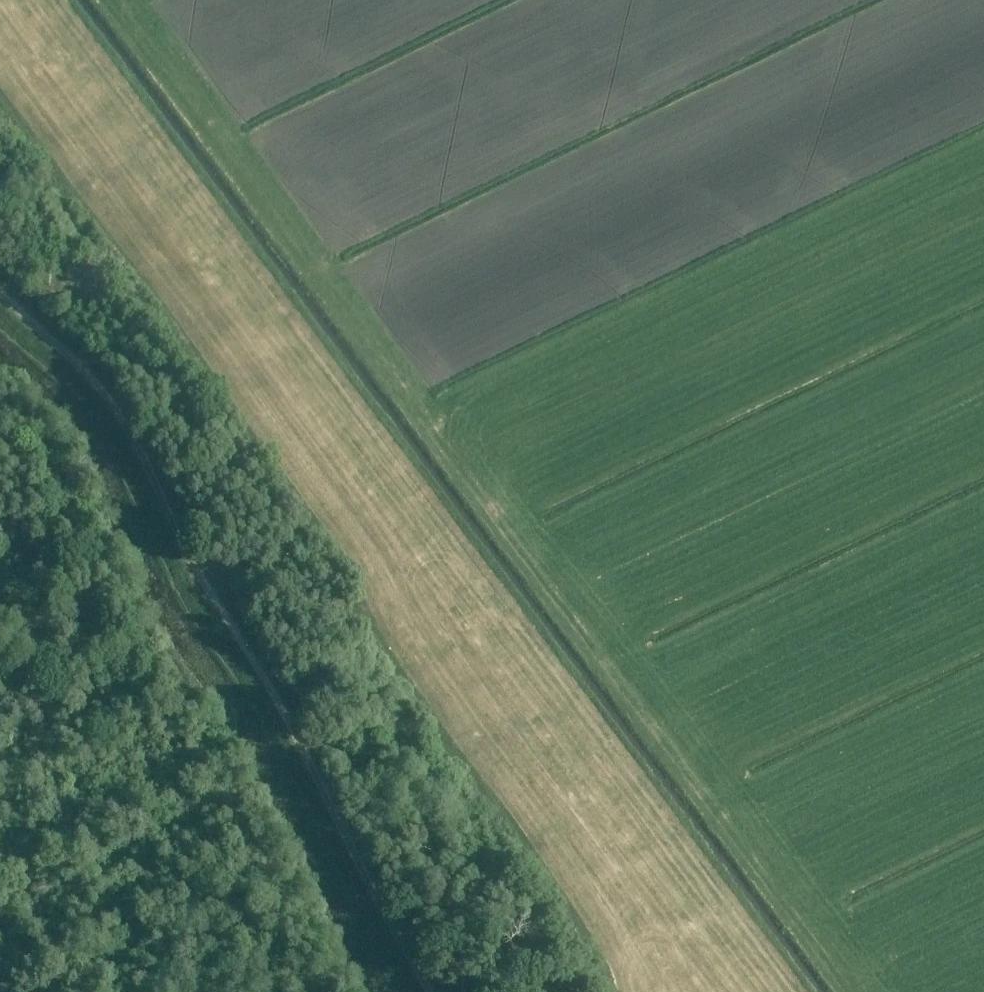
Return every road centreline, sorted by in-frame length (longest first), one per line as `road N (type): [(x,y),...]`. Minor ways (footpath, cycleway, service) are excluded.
road 1 (track): [(430,991),(287,719),(211,597),(126,422),(0,291)]

